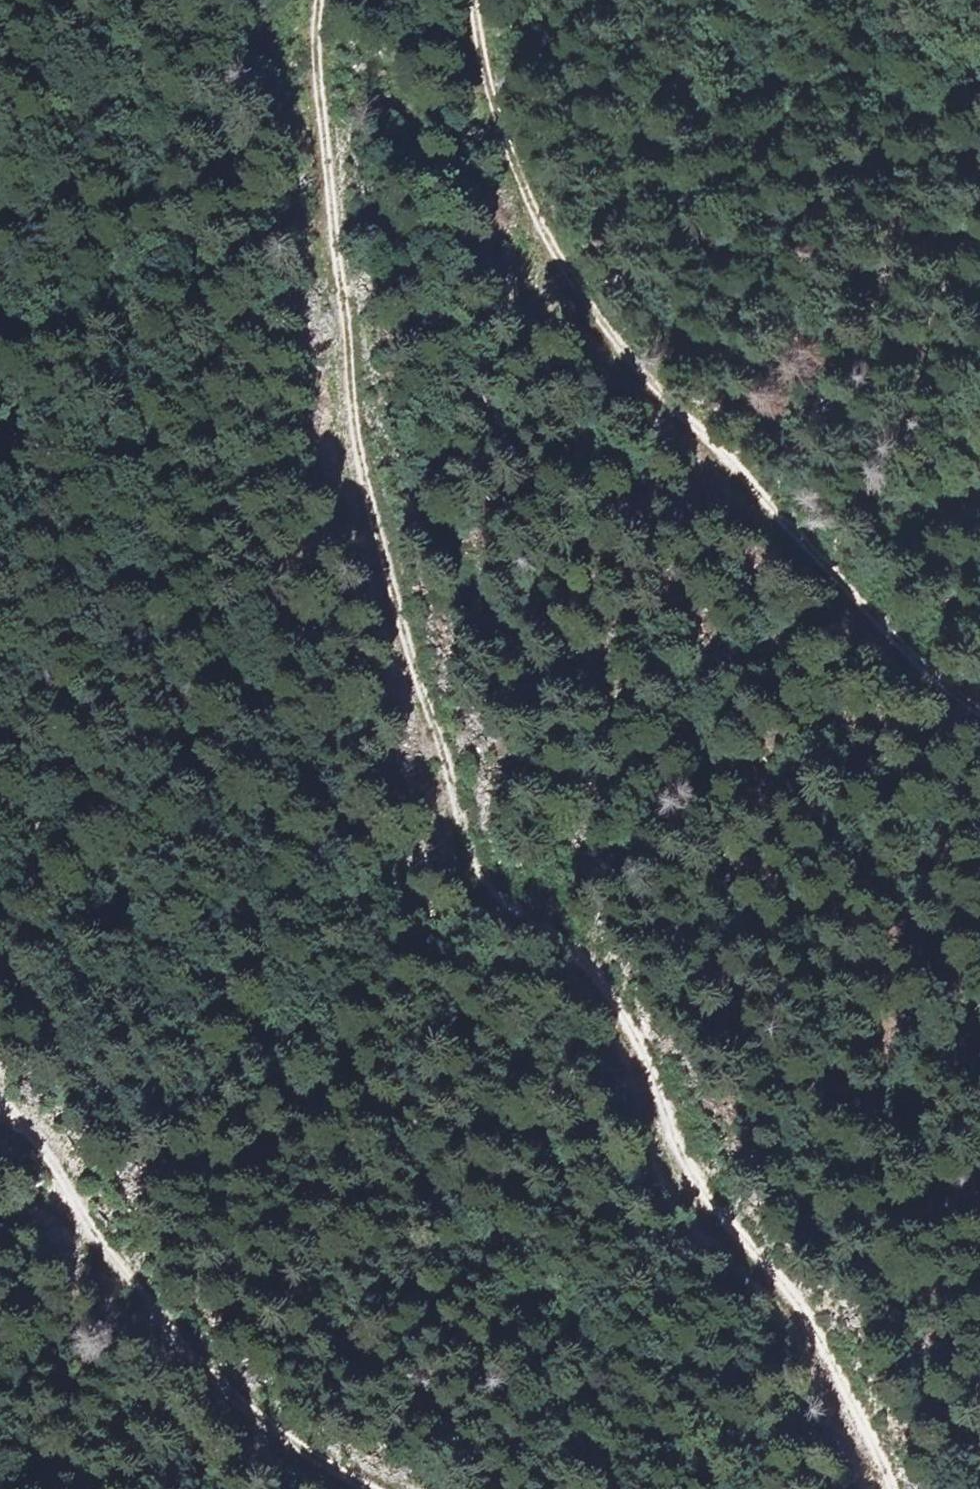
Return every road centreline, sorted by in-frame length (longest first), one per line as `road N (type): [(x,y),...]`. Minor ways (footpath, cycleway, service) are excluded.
road 1 (track): [(893,1488),(823,1326),(693,1182),(646,1053),(572,936),(479,864),(358,463),(319,0)]
road 2 (track): [(472,0),(489,85),(542,233),(618,345),(889,641),(979,725)]
road 3 (track): [(0,1122),(168,1330),(276,1436),(384,1488)]

